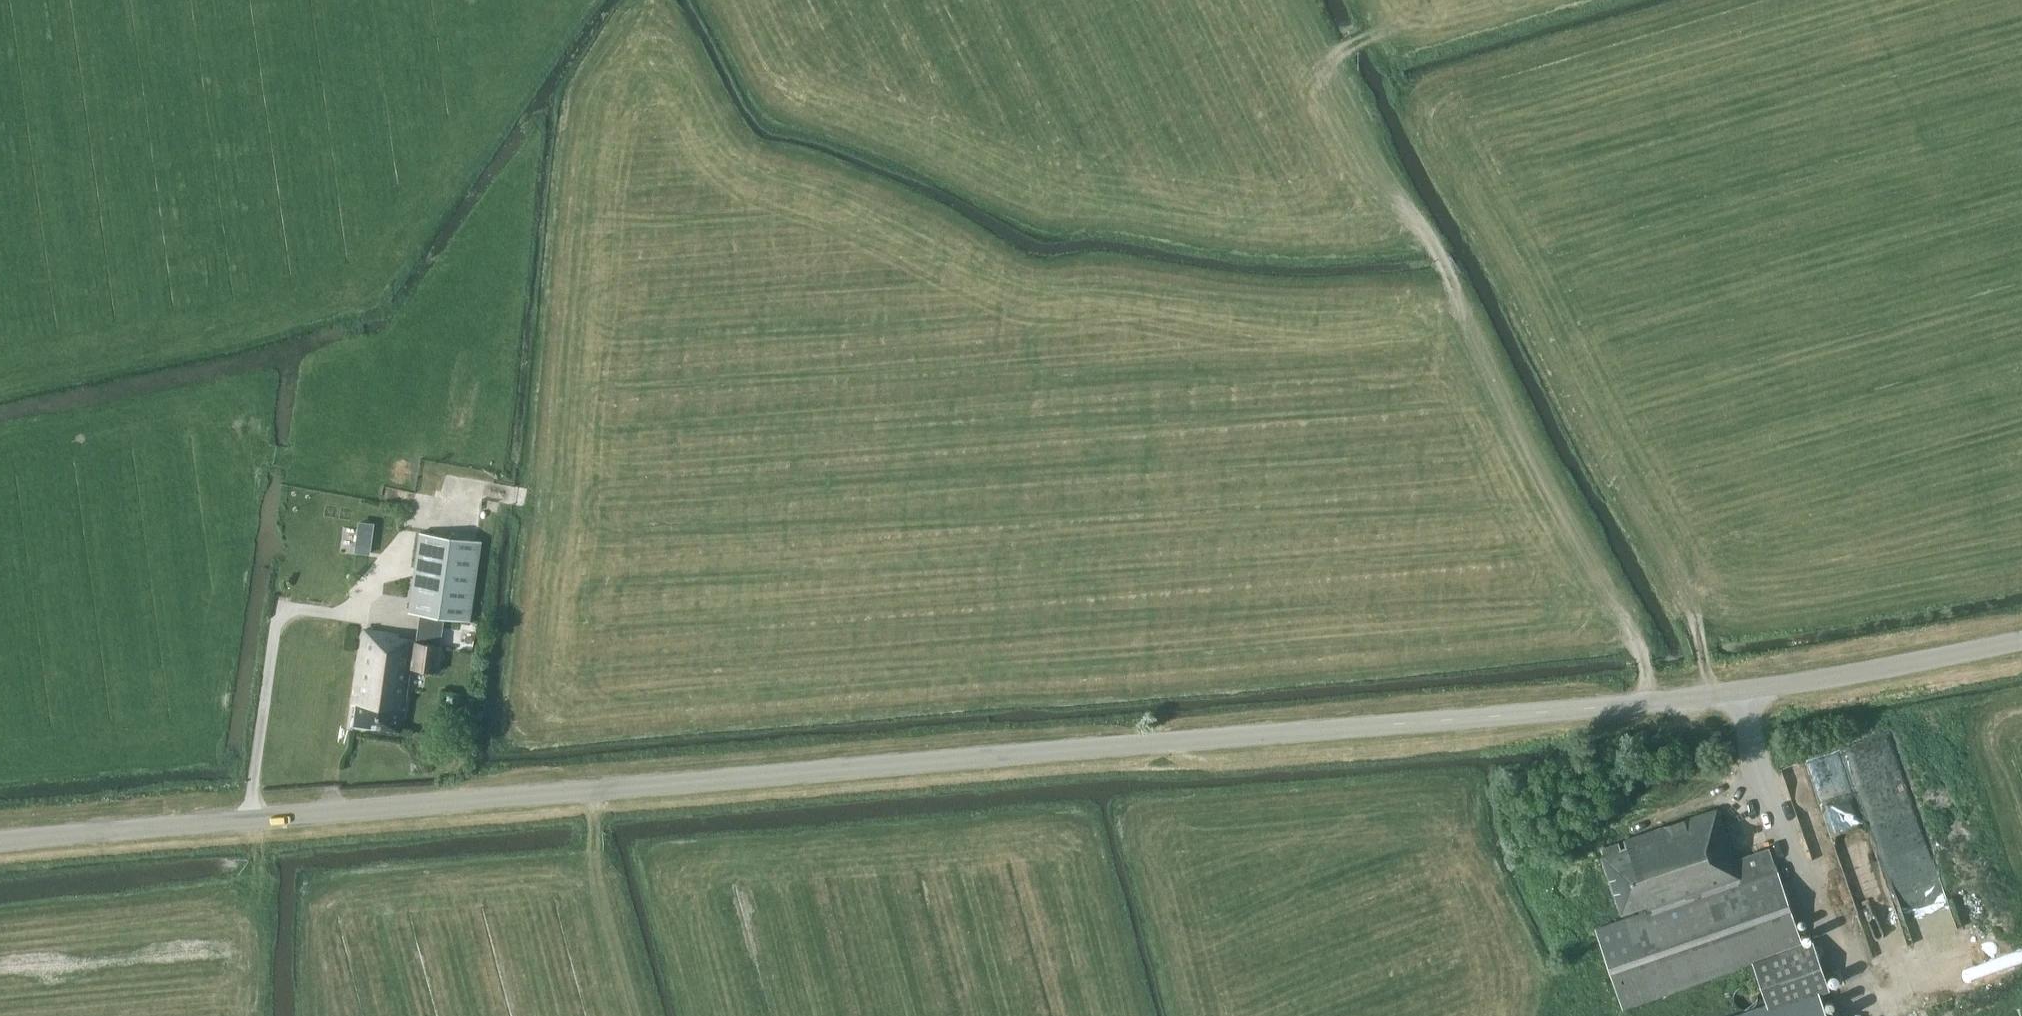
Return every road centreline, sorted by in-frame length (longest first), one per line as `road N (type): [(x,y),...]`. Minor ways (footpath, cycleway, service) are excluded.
road 1 (tertiary): [(0,842),(1591,709),(2021,640)]

